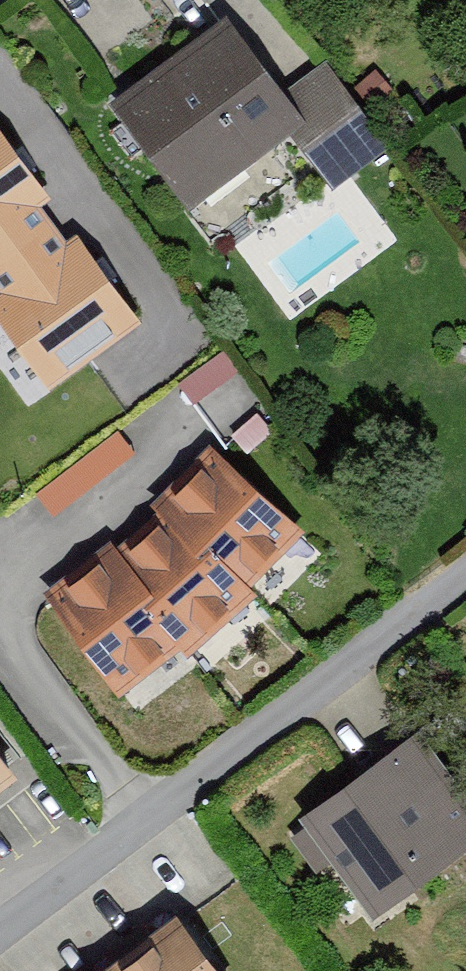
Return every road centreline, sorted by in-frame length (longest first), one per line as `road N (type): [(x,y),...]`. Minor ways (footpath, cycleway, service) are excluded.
road 1 (residential): [(465,579),(0,934)]

